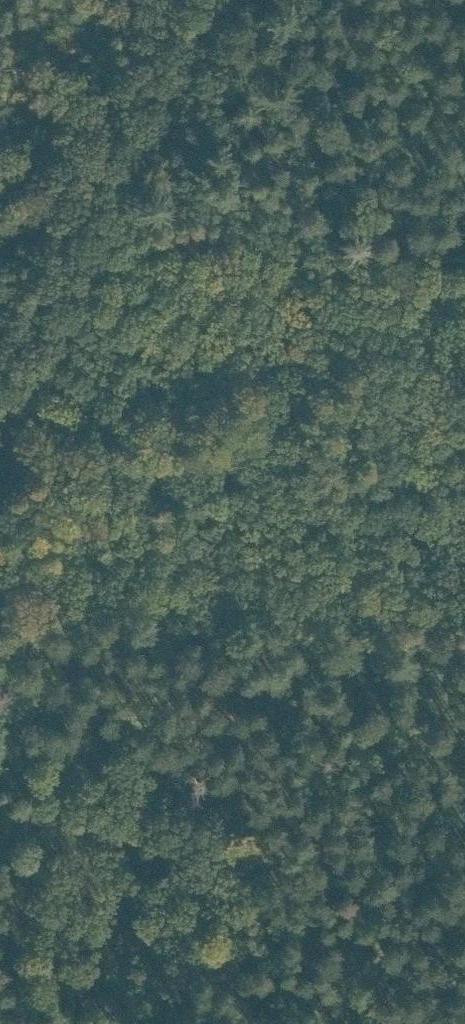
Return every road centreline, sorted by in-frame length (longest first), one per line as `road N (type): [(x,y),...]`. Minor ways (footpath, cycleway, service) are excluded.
road 1 (track): [(464,619),(157,602)]
road 2 (track): [(0,590),(157,602)]

